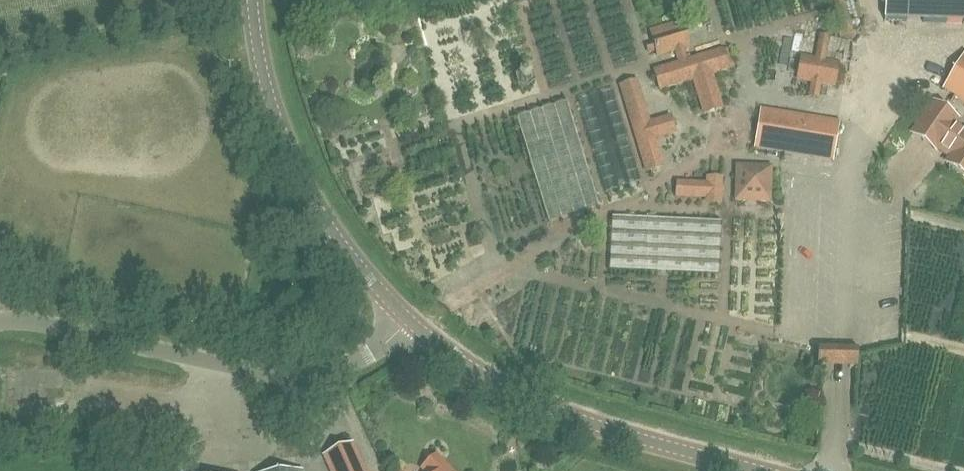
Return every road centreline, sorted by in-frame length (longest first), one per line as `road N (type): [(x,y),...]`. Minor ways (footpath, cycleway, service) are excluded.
road 1 (unclassified): [(0,324),(35,324),(289,381),(346,372),(409,324)]
road 2 (tertiary): [(762,470),(547,409),(469,371),(409,324)]
road 3 (tertiary): [(409,324),(352,261),(287,151),(262,72),(252,0)]

